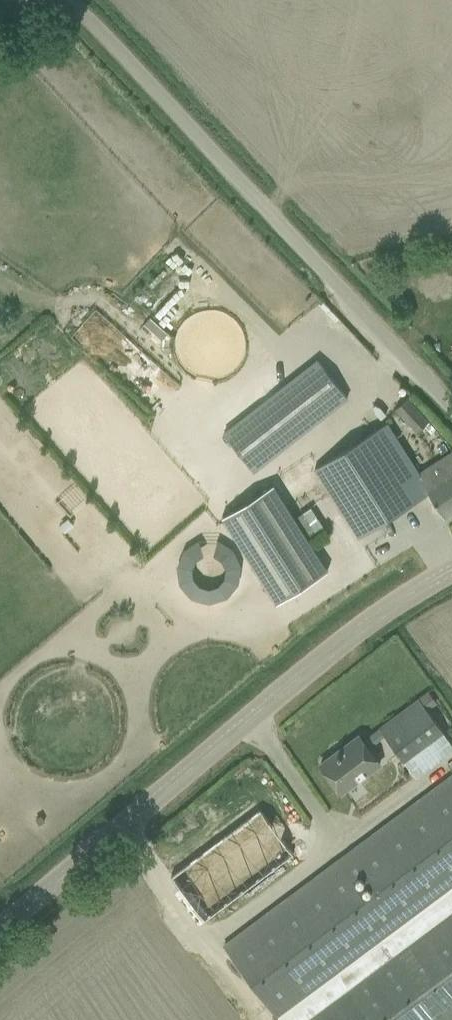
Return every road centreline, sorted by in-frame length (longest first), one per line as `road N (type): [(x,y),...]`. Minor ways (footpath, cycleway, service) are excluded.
road 1 (tertiary): [(0,930),(352,634),(451,569)]
road 2 (unclassified): [(69,0),(451,409)]

